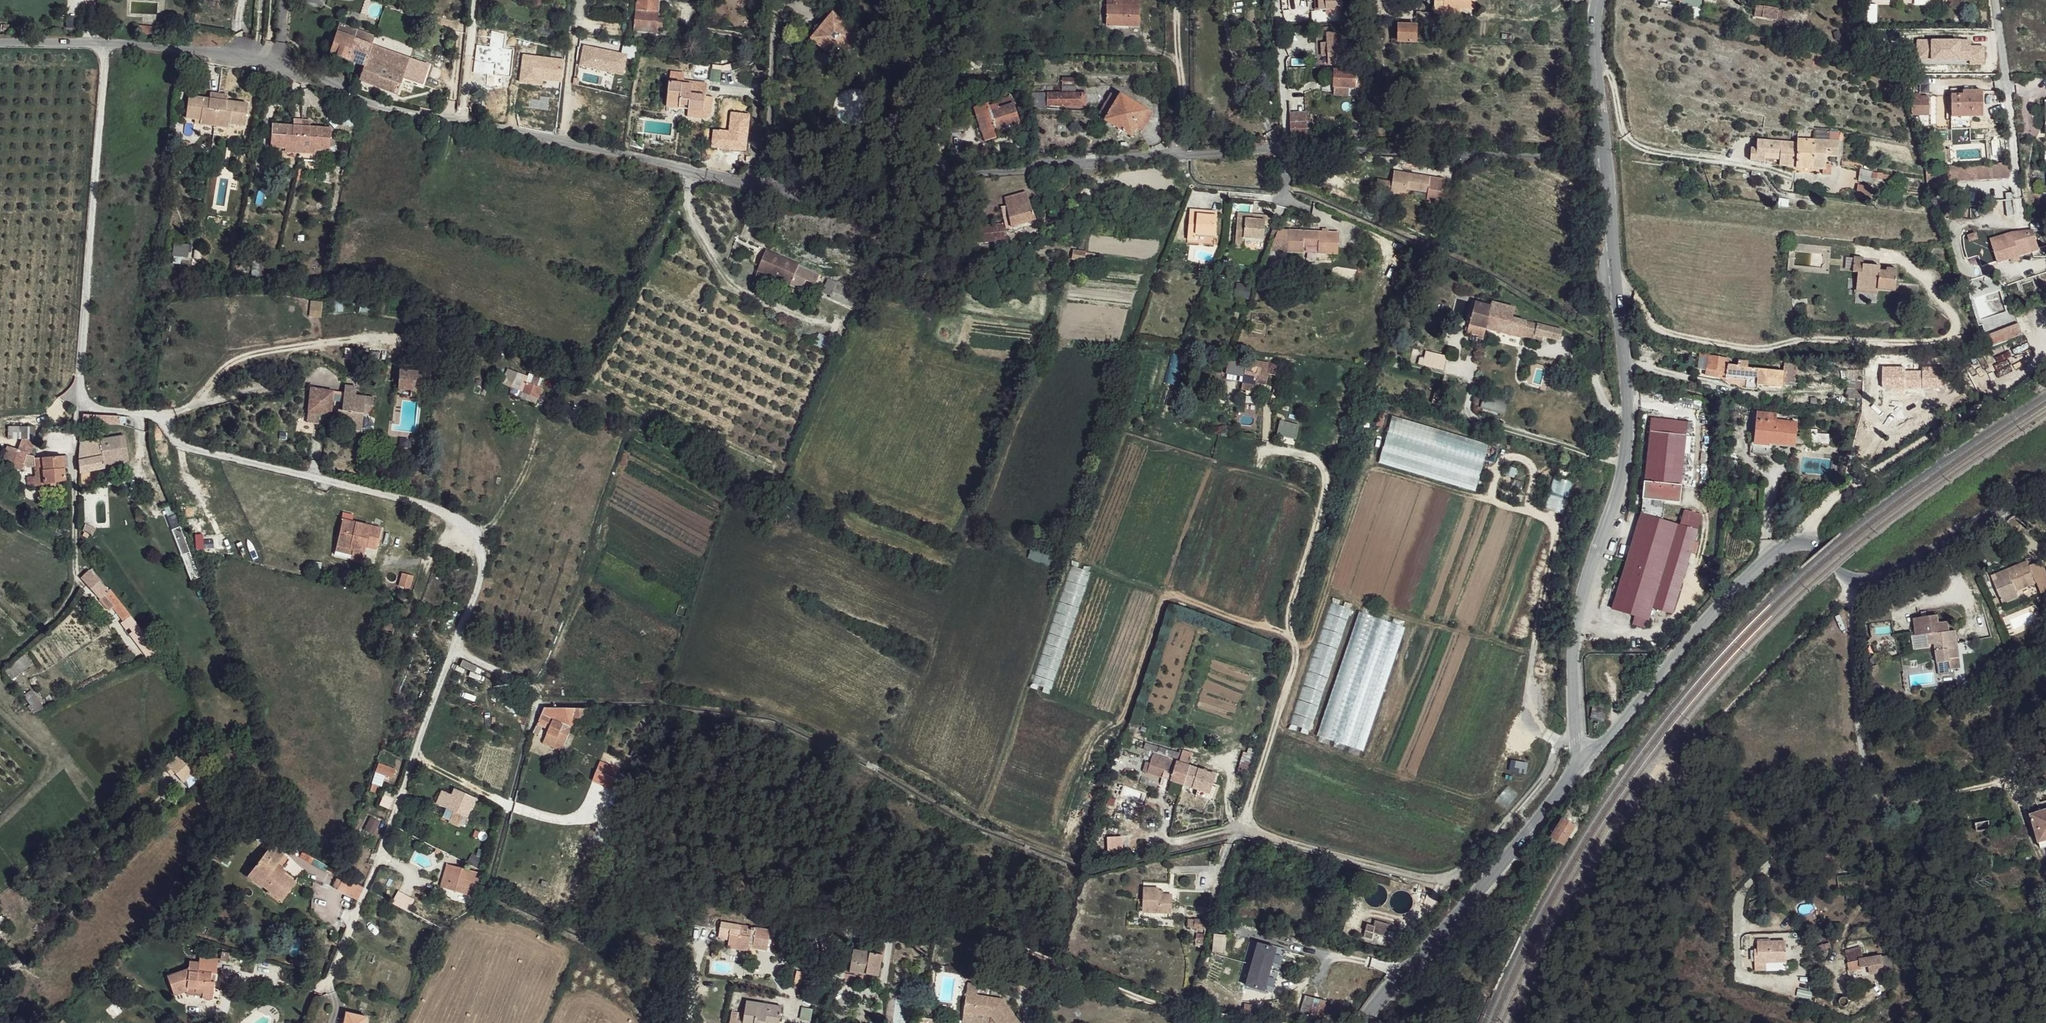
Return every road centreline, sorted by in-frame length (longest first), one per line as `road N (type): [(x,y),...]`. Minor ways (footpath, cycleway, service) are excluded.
road 1 (unclassified): [(1607,158),(1285,146),(1009,171),(768,181),(360,95),(257,57),(105,44)]
road 2 (residential): [(328,982),(479,582),(481,544),(433,509),(191,448),(161,415),(85,405),(87,248),(105,44)]
road 3 (track): [(1562,744),(1535,723),(1531,701),(1554,538),(1552,527),(1532,515),(1390,474),(1373,477),(1316,635),(1295,646)]
road 4 (tertiary): [(2045,479),(1861,581),(1805,543),(1770,557),(1581,764)]
road 5 (tertiary): [(1607,158),(1629,403),(1619,487),(1574,617),(1576,733)]
road 6 (track): [(1267,403),(1269,451),(1311,457),(1326,484),(1289,609),(1297,658),(1243,826)]
road 7 (unclassified): [(1576,733),(1546,777),(1447,877),(1243,826)]
road 8 (tertiary): [(1581,764),(1365,1022)]
road 9 (residential): [(2020,217),(1996,0)]
road 10 (tertiary): [(1597,0),(1607,158)]

